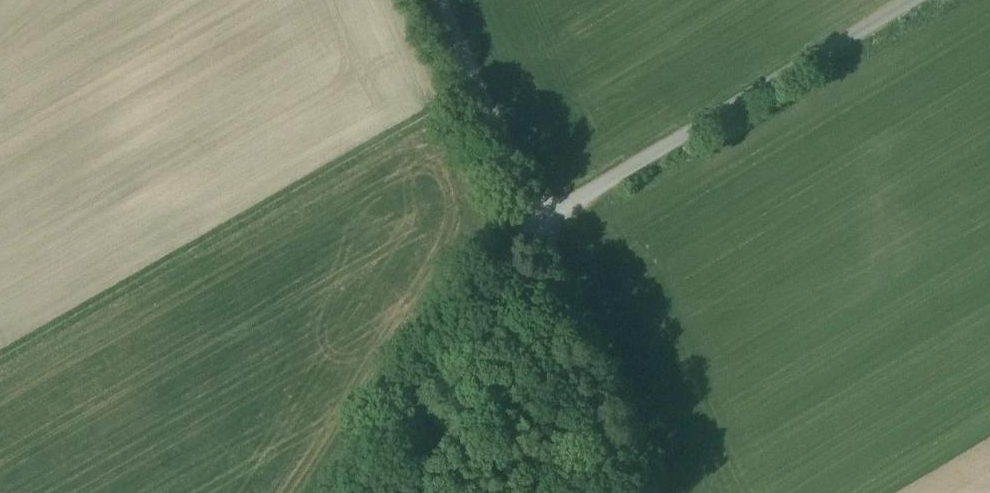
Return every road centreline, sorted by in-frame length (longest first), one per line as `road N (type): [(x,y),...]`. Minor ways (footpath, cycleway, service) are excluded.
road 1 (unclassified): [(534,233),(915,0)]
road 2 (unclassified): [(371,492),(417,392),(471,303),(534,233)]
road 3 (unclassified): [(534,233),(649,492)]
road 4 (unclassified): [(437,0),(534,233)]

